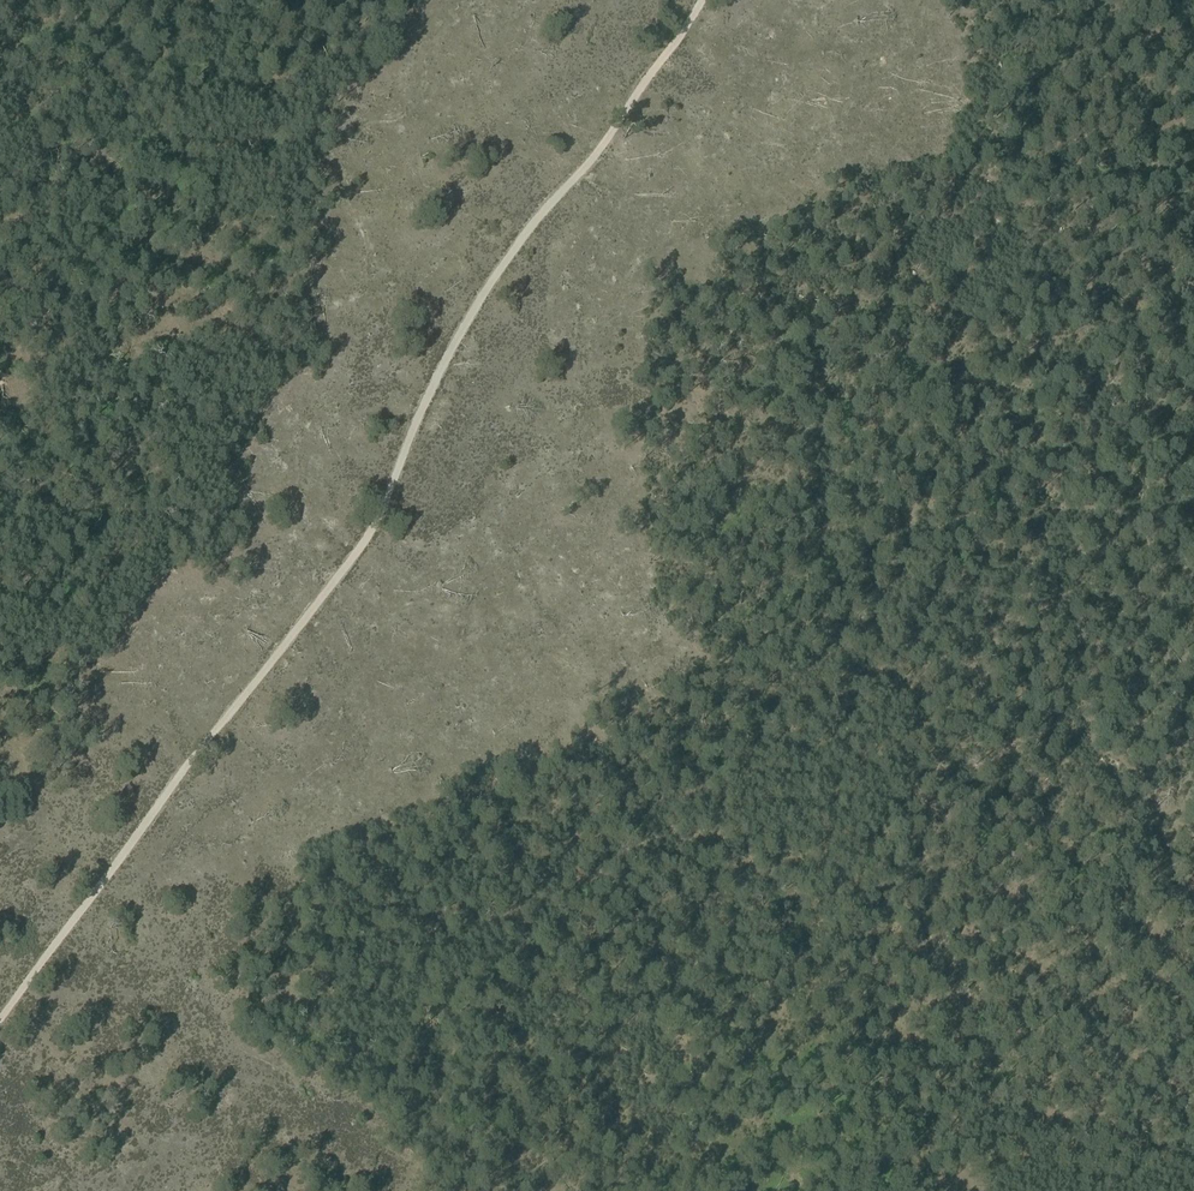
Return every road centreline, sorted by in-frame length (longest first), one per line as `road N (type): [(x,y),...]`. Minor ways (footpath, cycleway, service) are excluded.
road 1 (track): [(700,0),(475,302),(371,530),(0,1017)]

